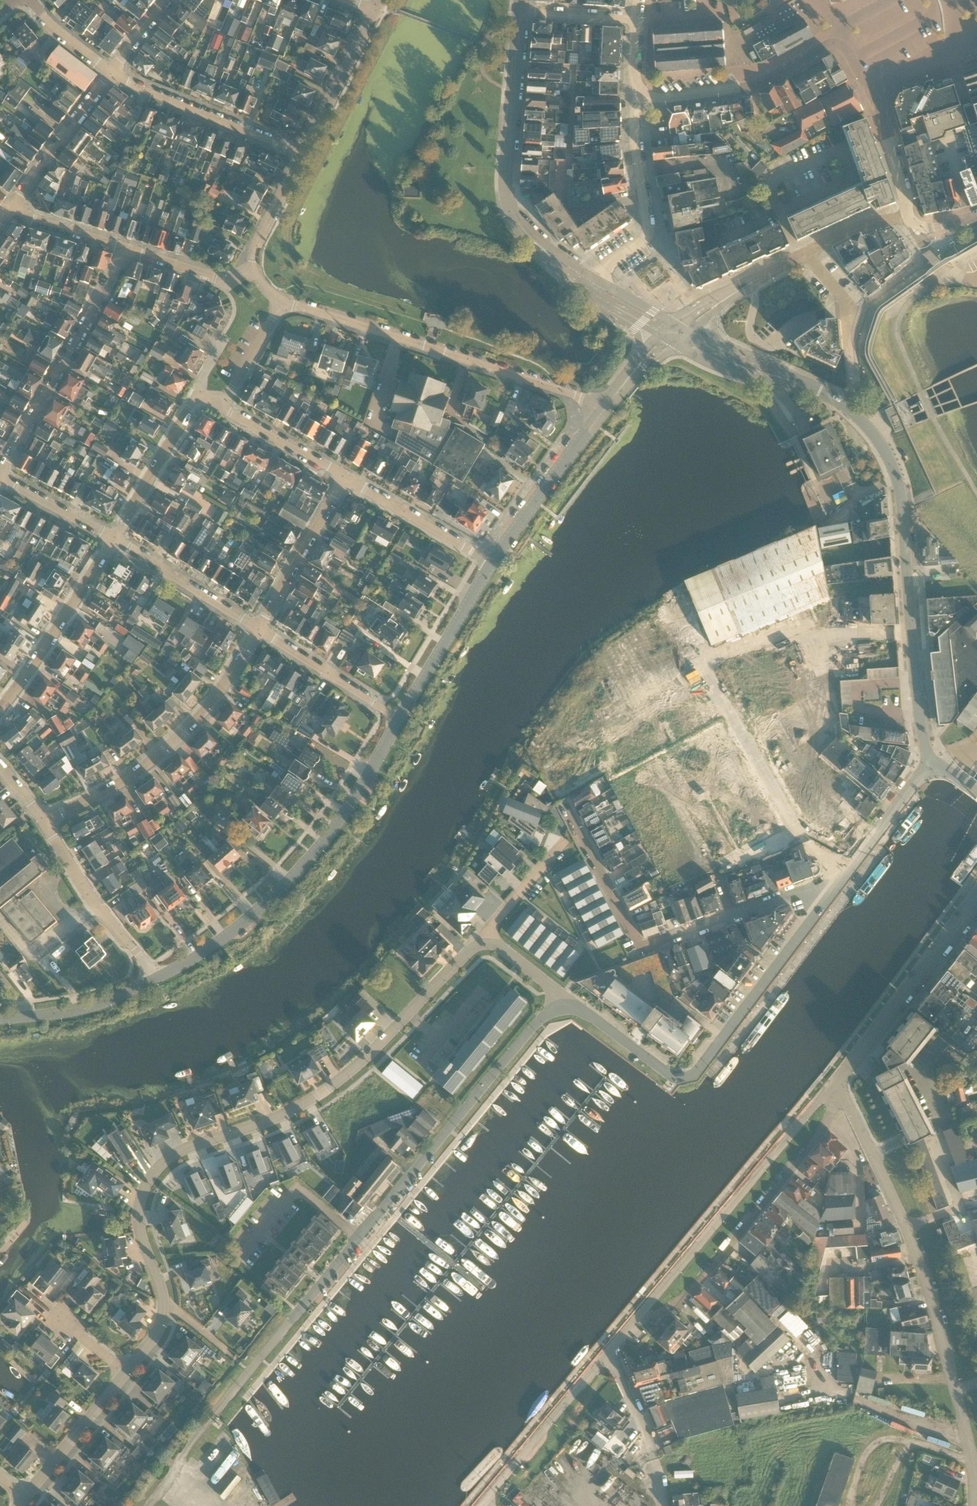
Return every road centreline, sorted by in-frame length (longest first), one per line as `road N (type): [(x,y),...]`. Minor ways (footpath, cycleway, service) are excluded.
road 1 (residential): [(215,1412),(559,999)]
road 2 (residential): [(164,1310),(137,1227),(137,1202),(151,1172),(175,1152),(276,1120),(320,1095),(423,997)]
road 3 (residential): [(976,1496),(919,1270),(839,1079)]
road 4 (tertiary): [(934,763),(920,715),(896,478),(864,422),(819,391)]
road 5 (residential): [(559,999),(684,1080),(821,906)]
road 6 (residential): [(156,979),(249,917),(321,847),(396,717)]
road 7 (residential): [(604,410),(281,300)]
road 8 (residential): [(638,1319),(661,1315),(703,1279),(817,1137),(839,1079)]
road 9 (unclassified): [(638,1319),(839,1079)]
road 10 (residential): [(258,631),(203,712),(174,738),(122,782),(42,818)]
road 11 (residential): [(867,89),(845,48),(832,44),(754,86),(639,96)]
road 12 (residential): [(128,250),(0,475)]
road 13 (tertiary): [(533,242),(505,187),(521,13)]
road 14 (unclassified): [(839,1079),(976,906)]
road 15 (residential): [(109,74),(303,153)]
road 16 (residential): [(595,279),(646,233),(632,115),(639,96)]
road 17 (residential): [(115,538),(0,709)]
road 18 (residential): [(42,818),(156,979)]
road 19 (residential): [(487,565),(604,410)]
road 20 (unclassified): [(482,1502),(606,1355)]
road 21 (residential): [(115,538),(196,395),(220,408)]
road 22 (residential): [(821,906),(934,763)]
road 23 (residential): [(396,717),(487,565)]
road 24 (residential): [(258,631),(345,478)]
road 25 (residential): [(258,631),(115,538)]
road 26 (residential): [(10,209),(109,74)]
road 27 (residential): [(487,565),(345,478)]
road 28 (residential): [(396,717),(258,631)]
road 29 (residential): [(0,1019),(93,1005),(156,979)]
road 30 (residential): [(24,1498),(126,1372)]
road 31 (residential): [(641,948),(567,805)]
road 32 (residential): [(303,153),(376,13)]
road 33 (tertiary): [(676,344),(739,373),(819,391)]
road 34 (residential): [(345,478),(220,408)]
road 35 (residential): [(908,217),(867,89)]
road 36 (residential): [(251,270),(230,281),(128,250)]
road 37 (residential): [(0,477),(115,538)]
road 38 (residential): [(251,270),(258,238),(303,153)]
road 39 (residential): [(561,844),(485,933),(485,944)]
road 40 (residential): [(732,915),(677,802)]
road 41 (residential): [(128,250),(10,209)]
road 42 (residential): [(220,408),(281,300)]

